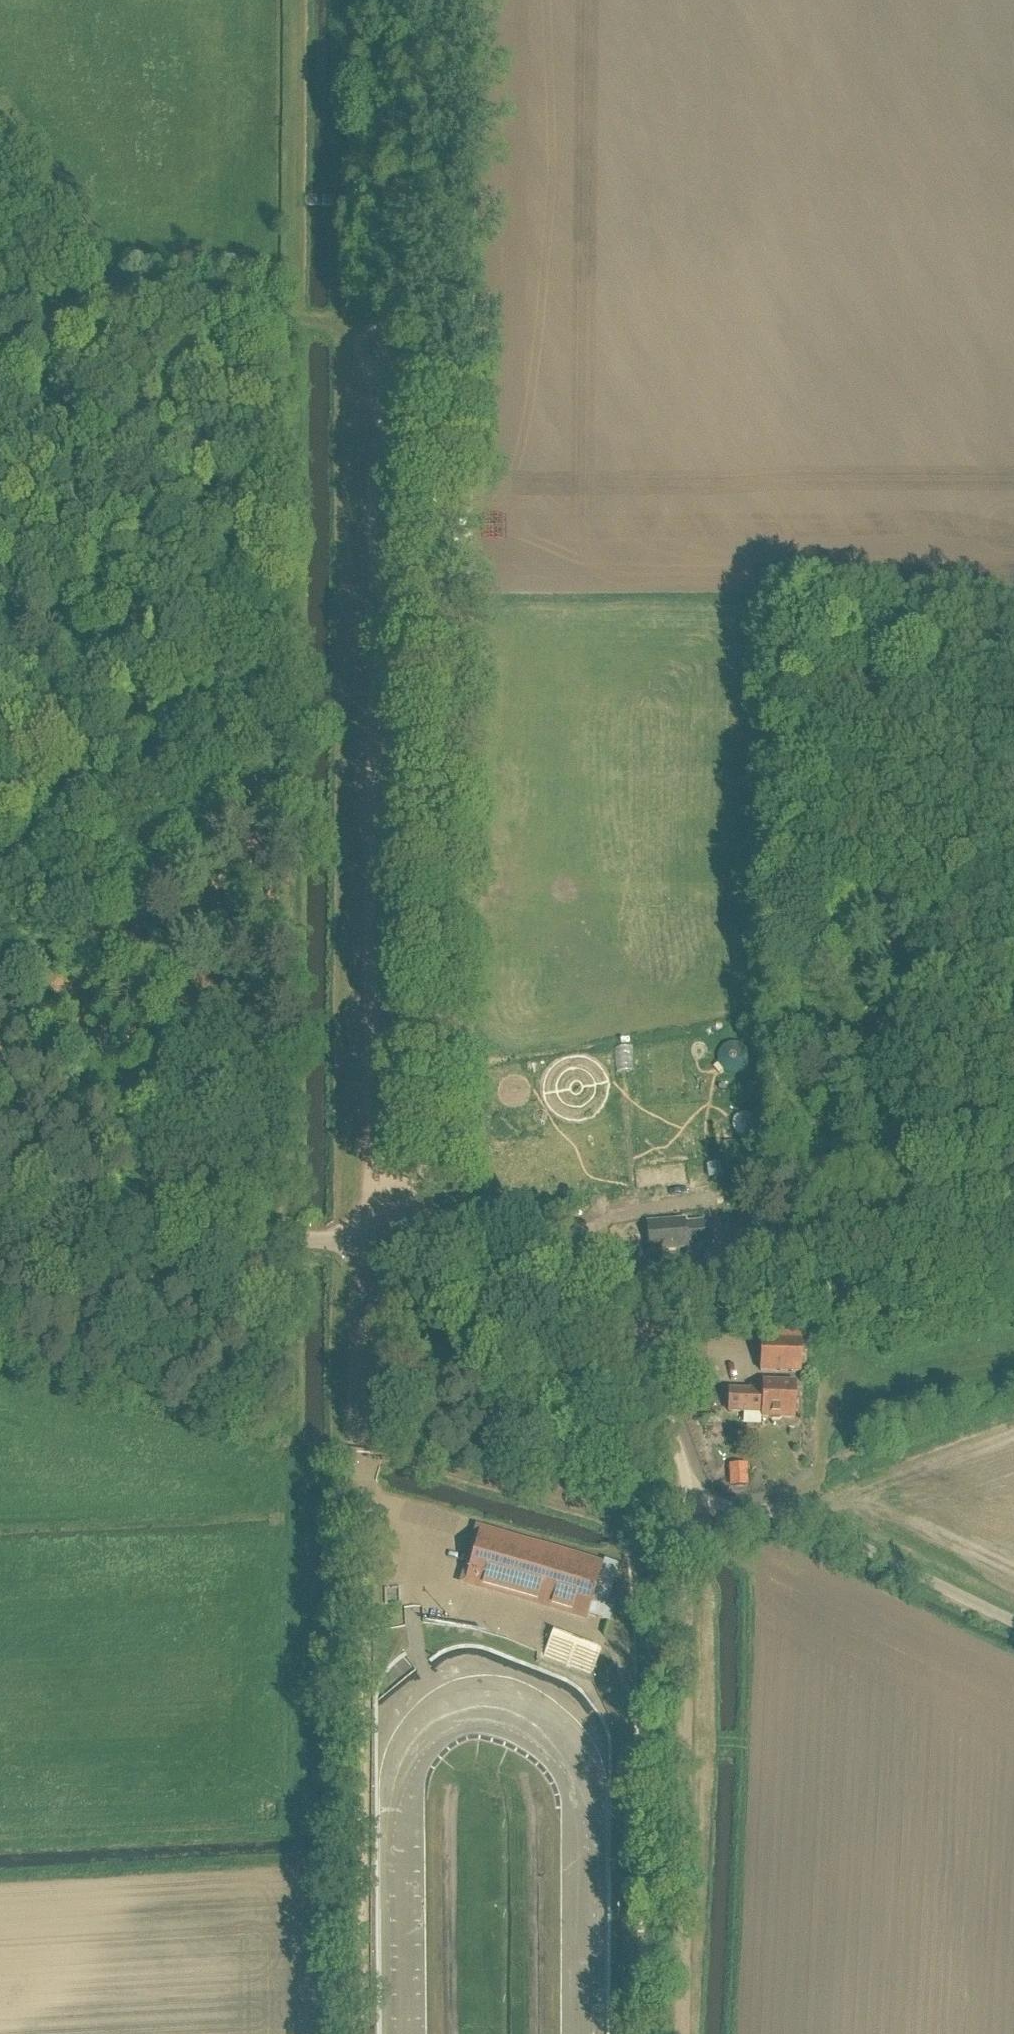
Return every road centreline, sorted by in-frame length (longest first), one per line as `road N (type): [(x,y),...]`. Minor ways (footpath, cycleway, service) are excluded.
road 1 (unclassified): [(1013,1623),(813,1525),(705,1503),(678,1458),(619,1286),(582,1235),(0,1241)]
road 2 (track): [(0,655),(277,1081),(289,1117),(290,1240)]
road 3 (track): [(684,2033),(690,1536),(705,1503)]
road 4 (track): [(430,396),(436,0)]
road 5 (track): [(343,0),(343,320),(372,383)]
road 6 (track): [(631,1212),(622,1038)]

